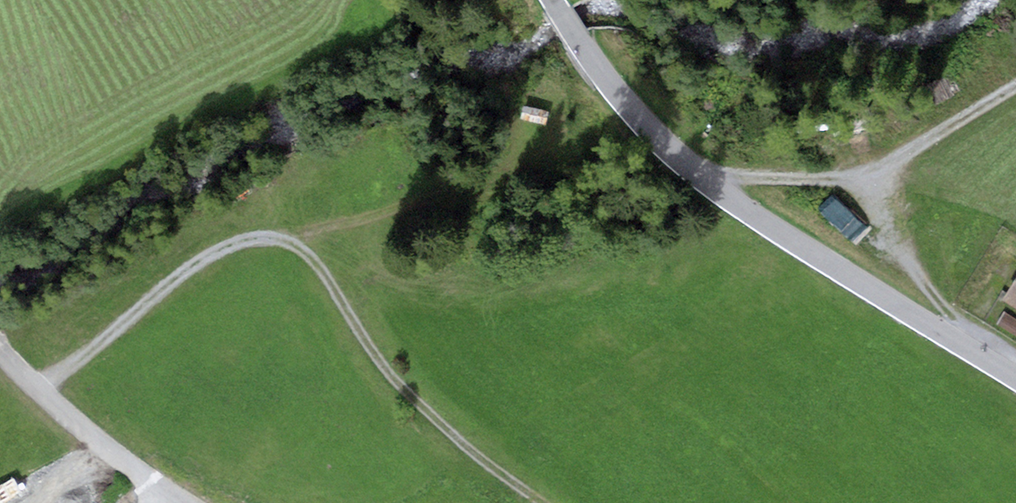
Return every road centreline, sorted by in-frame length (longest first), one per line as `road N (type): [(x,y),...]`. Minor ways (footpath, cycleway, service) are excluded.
road 1 (track): [(541,502),(427,413),(298,243),(271,232),(239,239),(195,267),(44,392)]
road 2 (secondary): [(1015,377),(702,177),(640,119),(553,0)]
road 3 (track): [(988,359),(885,238),(866,183),(886,160),(1015,86)]
road 4 (track): [(287,239),(320,220),(459,189)]
road 5 (track): [(866,183),(702,177)]

